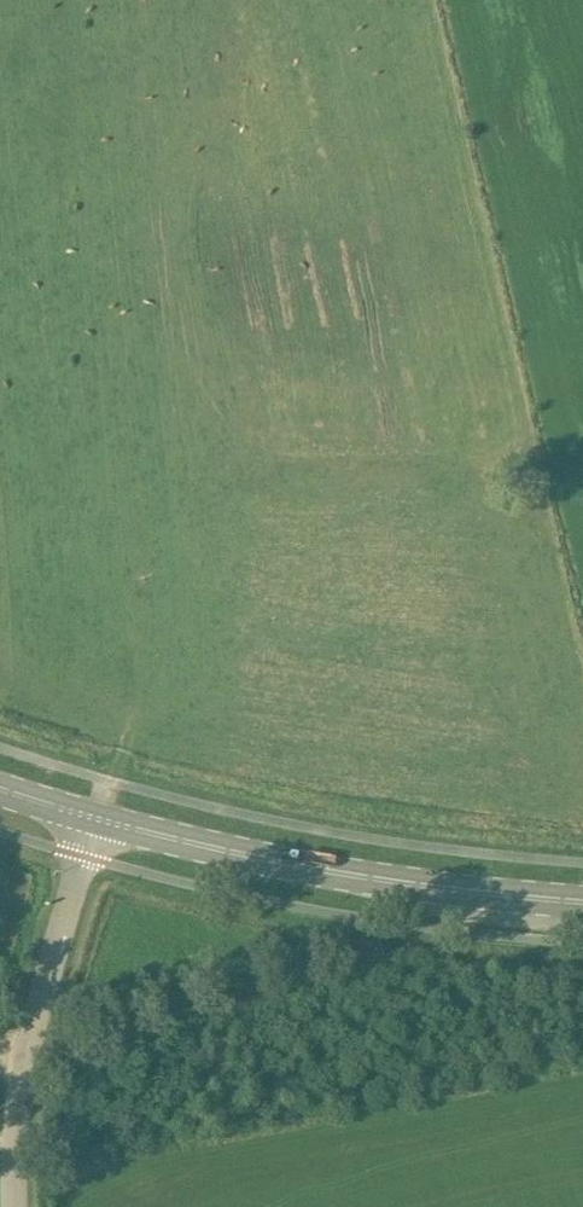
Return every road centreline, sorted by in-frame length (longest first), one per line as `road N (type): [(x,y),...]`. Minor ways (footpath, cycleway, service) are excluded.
road 1 (primary): [(582,902),(356,877),(94,818)]
road 2 (unclassified): [(94,818),(17,1103),(14,1206)]

